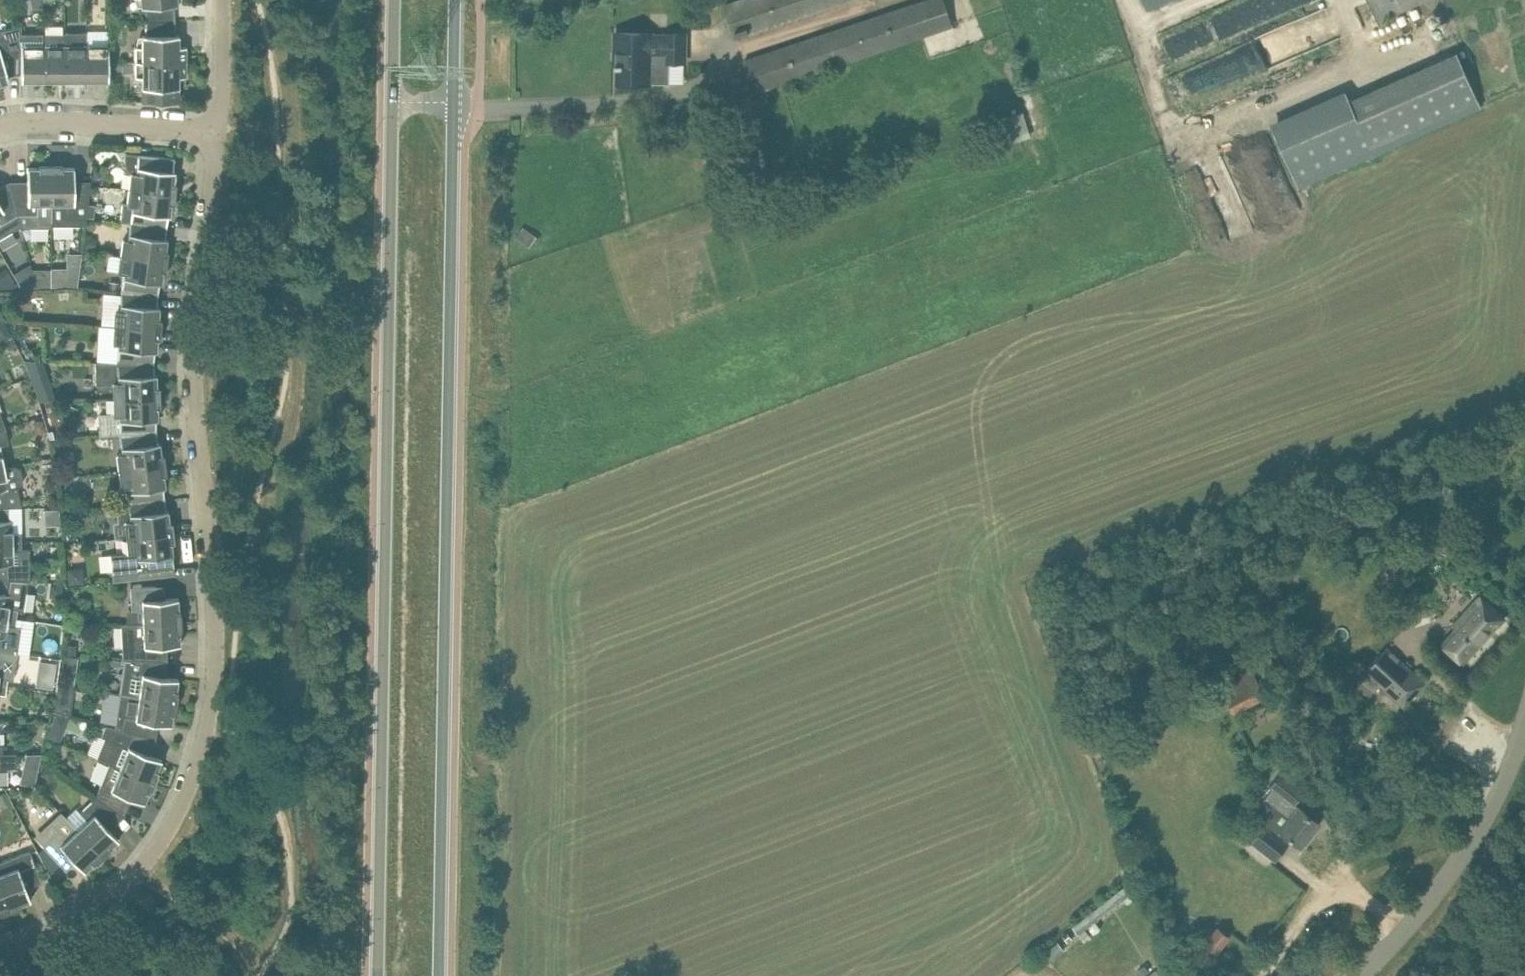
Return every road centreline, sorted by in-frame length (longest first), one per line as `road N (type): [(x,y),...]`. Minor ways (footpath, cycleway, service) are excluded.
road 1 (secondary): [(396,0),(378,975)]
road 2 (secondary): [(442,975),(457,0)]
road 3 (unclassified): [(0,950),(88,910),(125,884),(175,816),(201,748),(214,620),(193,368),(217,132)]
road 4 (unclassified): [(1355,975),(1456,862),(1500,787),(1524,723)]
road 5 (unclassified): [(0,126),(48,120),(217,132)]
road 6 (residential): [(217,132),(221,0)]

